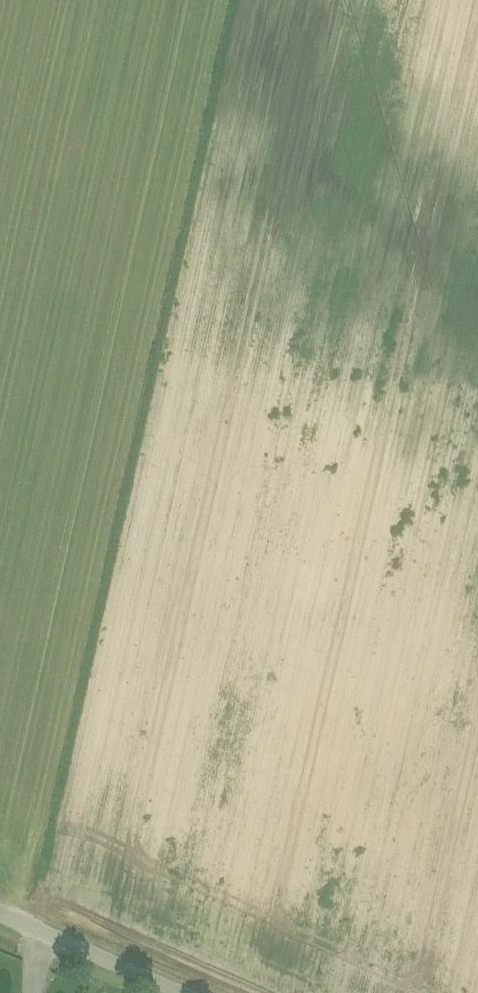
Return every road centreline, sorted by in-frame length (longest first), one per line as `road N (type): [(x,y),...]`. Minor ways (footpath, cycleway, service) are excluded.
road 1 (unclassified): [(179,992),(0,914)]

